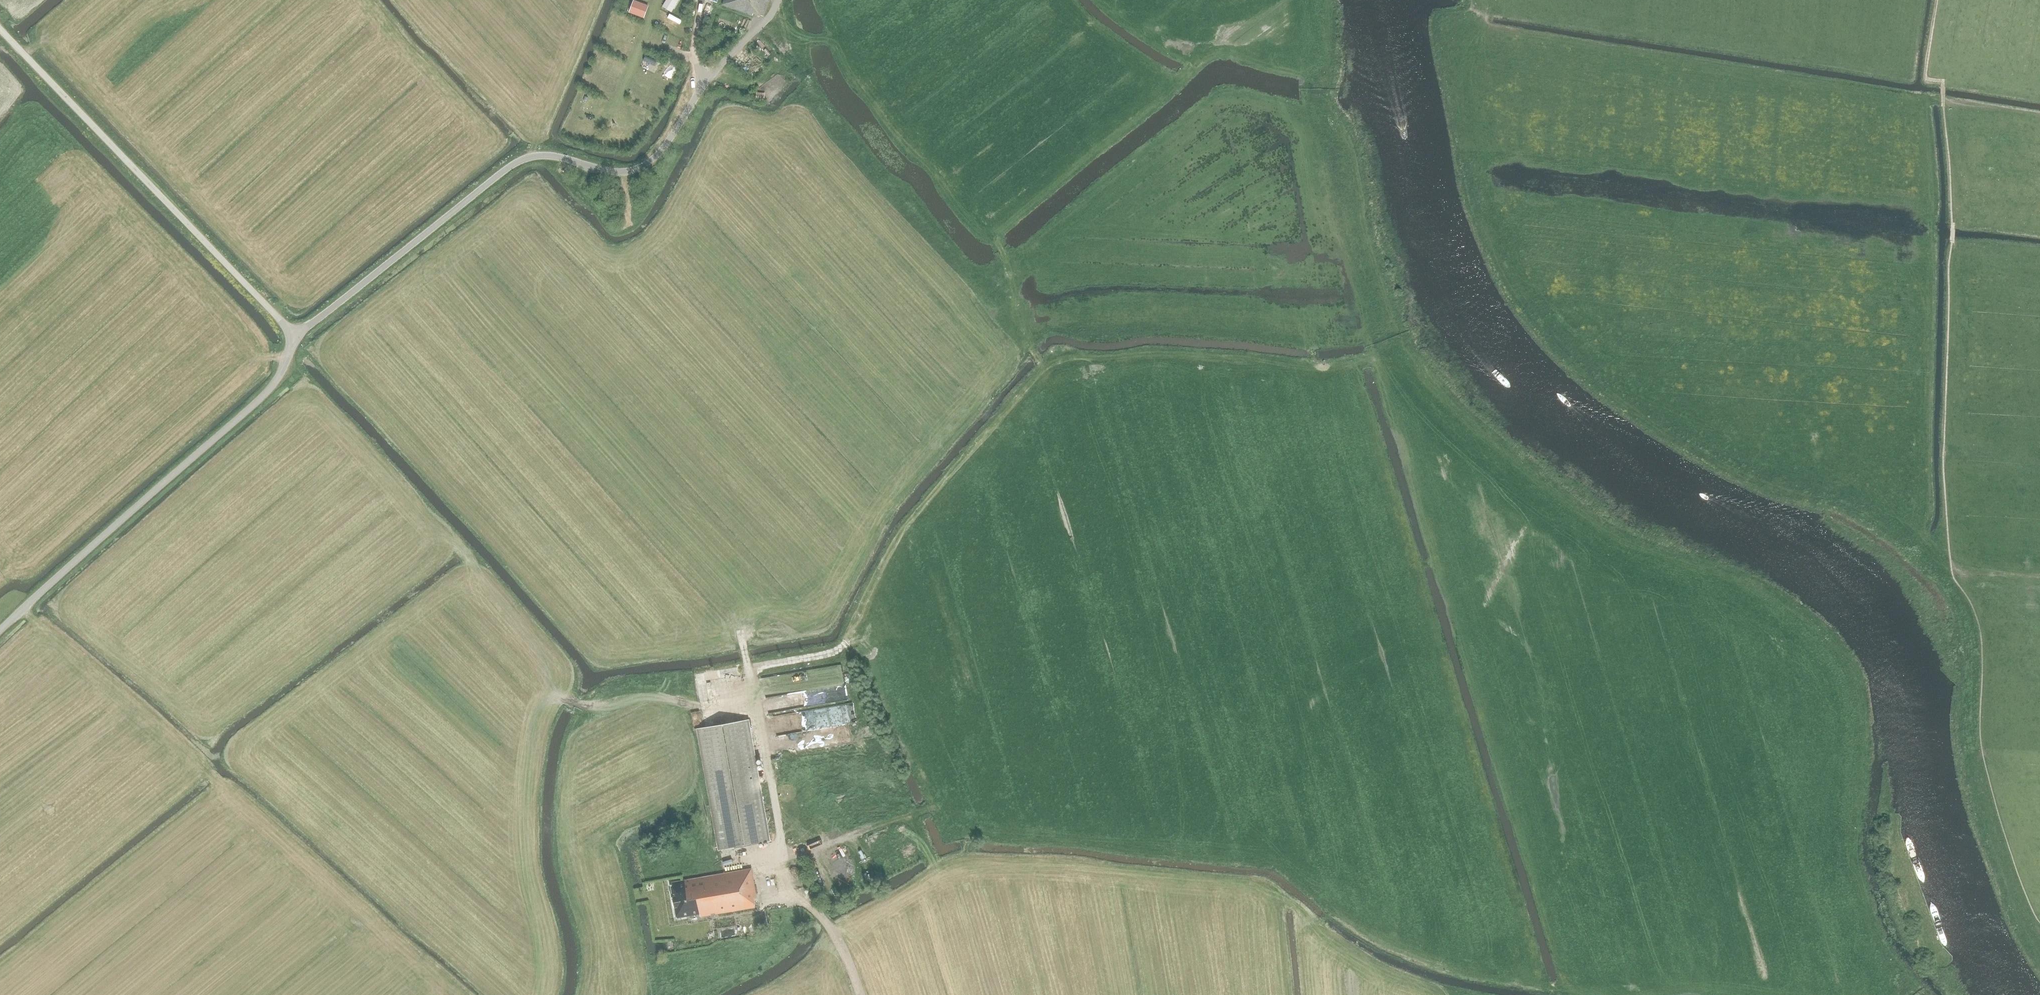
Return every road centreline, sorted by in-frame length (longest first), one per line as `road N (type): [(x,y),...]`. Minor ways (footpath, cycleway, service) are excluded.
road 1 (unclassified): [(769,16),(716,71),(644,166),(613,172),(550,156),(519,160),(295,336)]
road 2 (unclassified): [(295,336),(0,29)]
road 3 (unclassified): [(0,630),(269,390),(295,336)]
road 4 (track): [(741,630),(792,901)]
road 5 (track): [(784,860),(938,806)]

